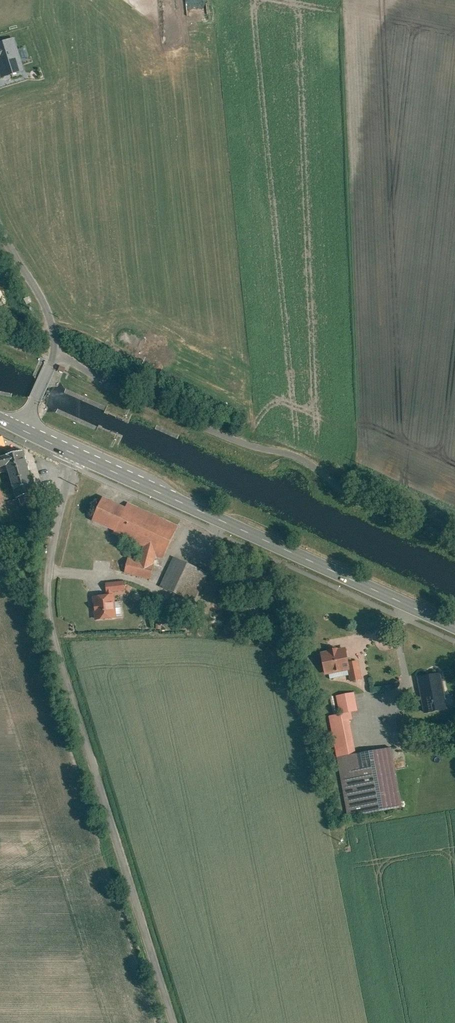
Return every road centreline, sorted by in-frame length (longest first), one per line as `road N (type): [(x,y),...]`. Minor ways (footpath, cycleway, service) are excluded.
road 1 (unclassified): [(75,454),(48,573),(53,633),(172,1022)]
road 2 (unclassified): [(55,348),(454,531)]
road 3 (primary): [(75,454),(454,626)]
road 4 (unclassified): [(55,348),(43,301),(0,228)]

